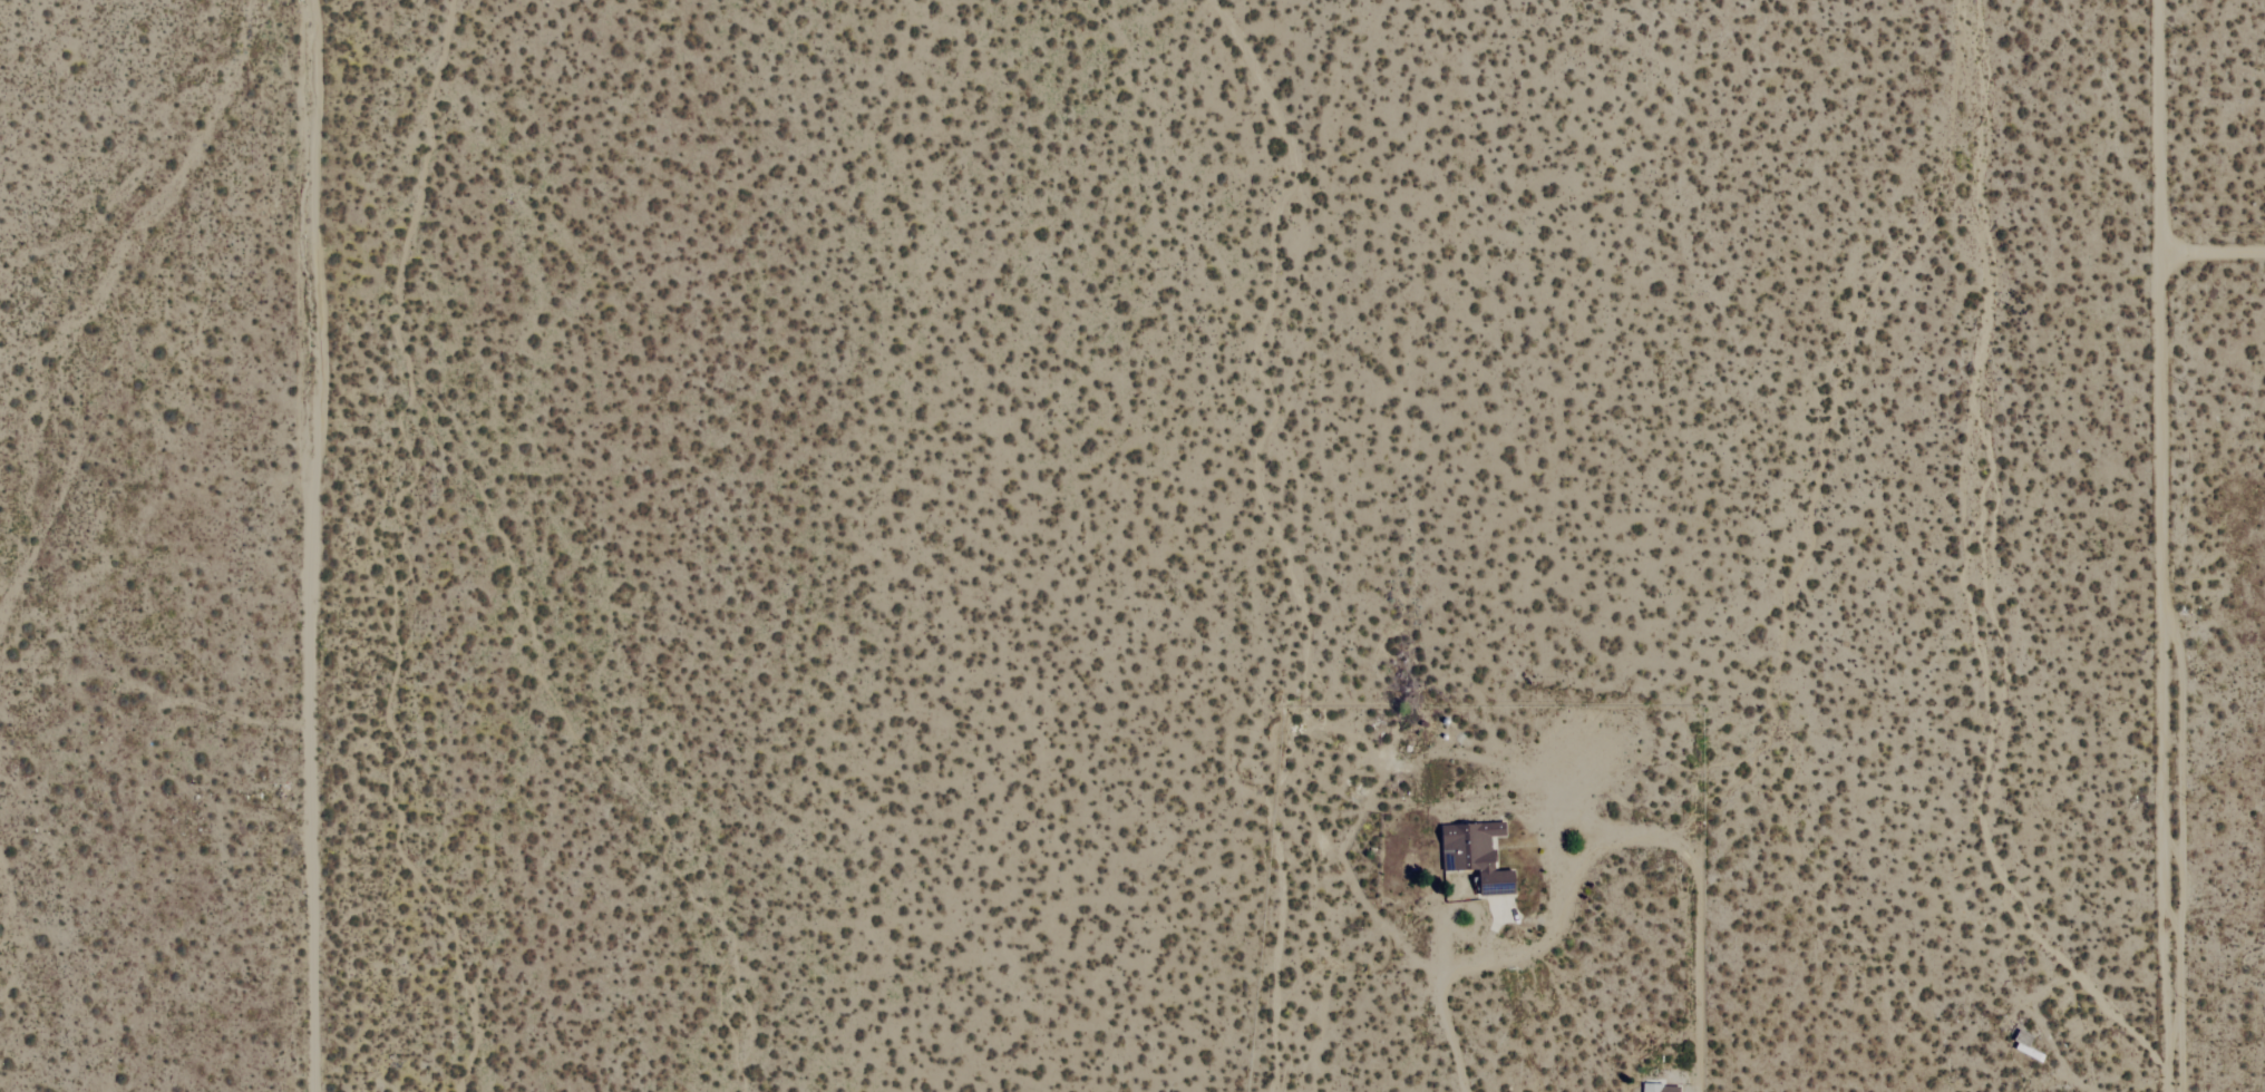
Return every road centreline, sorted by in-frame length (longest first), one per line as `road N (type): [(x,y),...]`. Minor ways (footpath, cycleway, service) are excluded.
road 1 (residential): [(2172,1091),(2166,0)]
road 2 (residential): [(326,1091),(324,0)]
road 3 (track): [(1466,1091),(1442,1014),(1446,976),(1540,949),(1554,929),(1566,876),(1594,847),(1640,835),(1682,848),(1694,867),(1697,1091)]

